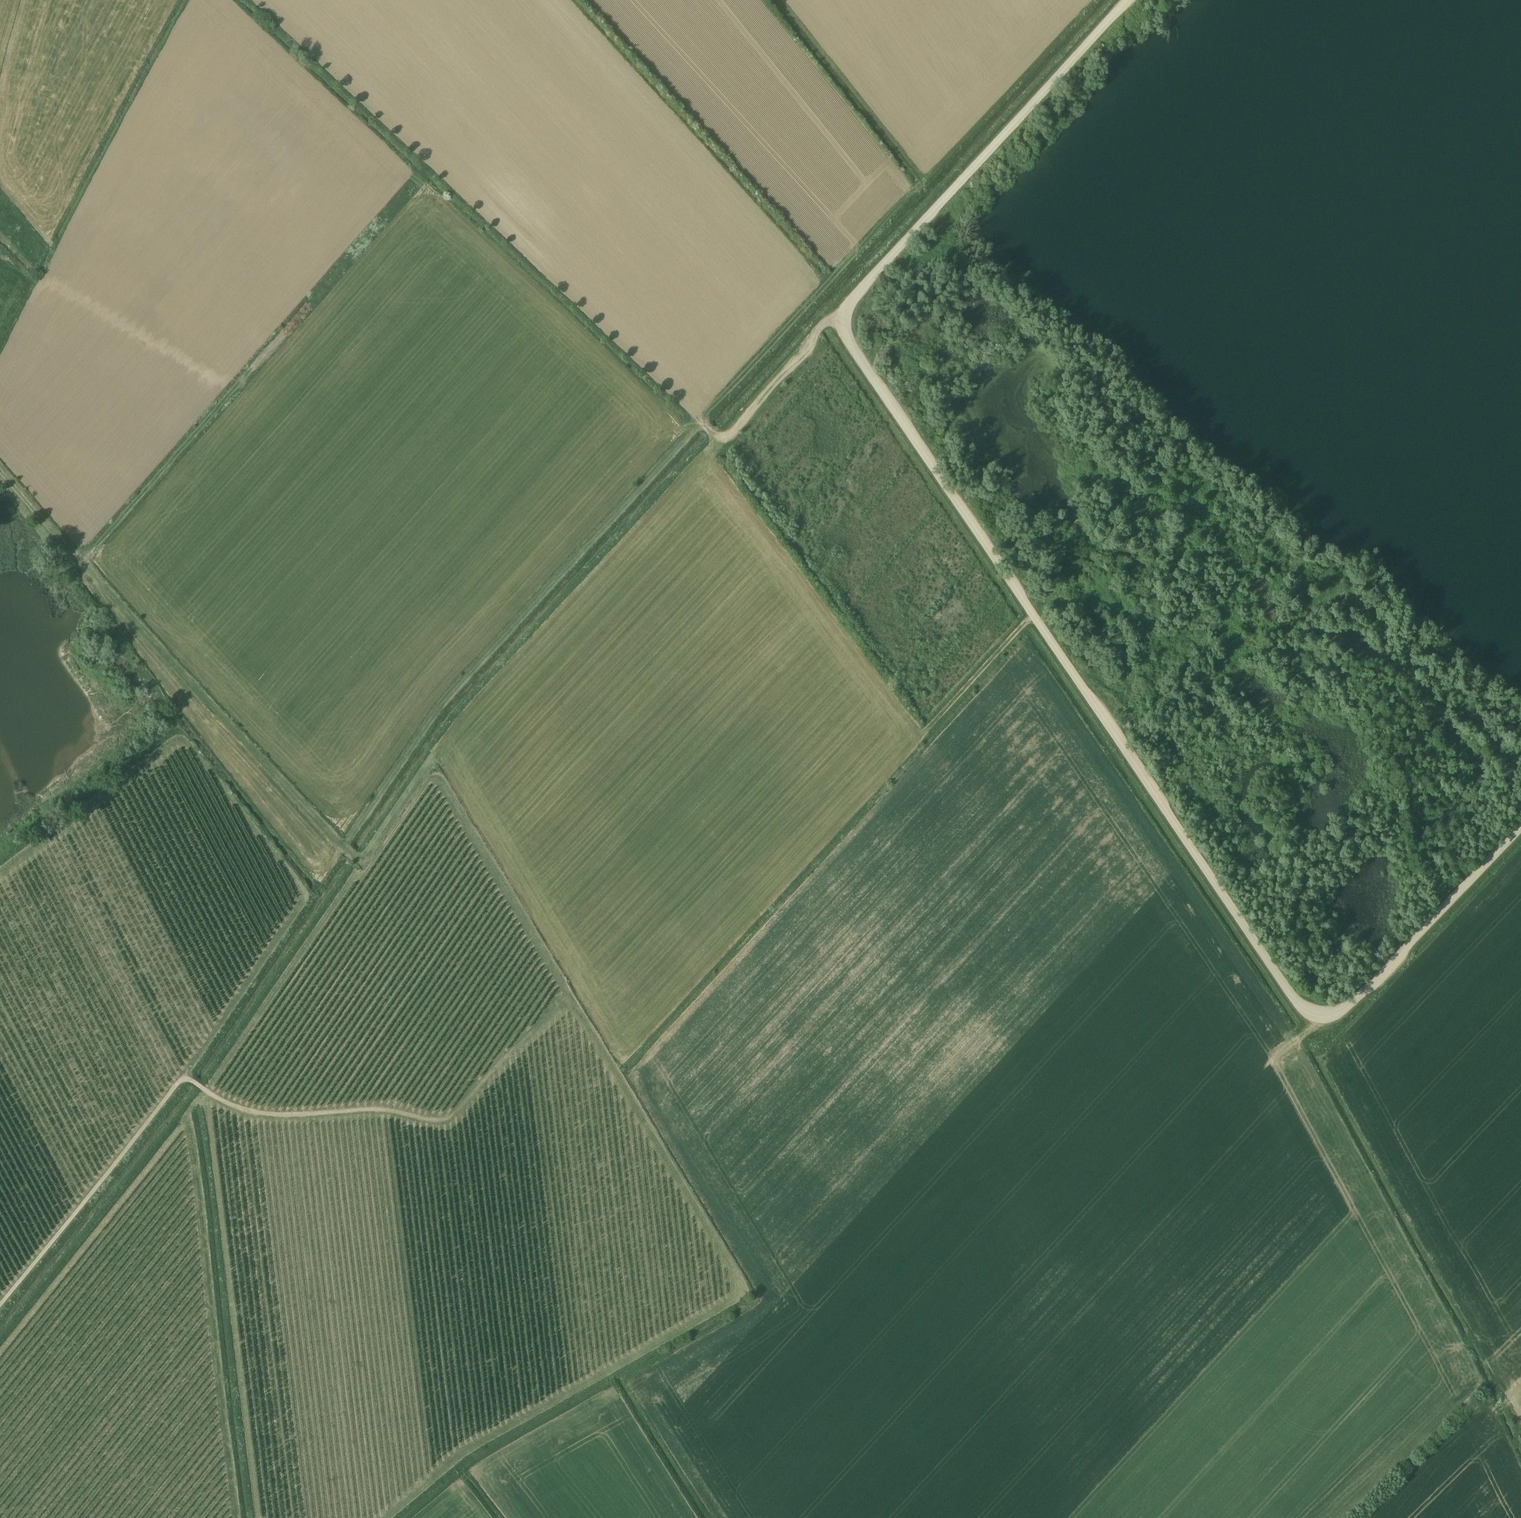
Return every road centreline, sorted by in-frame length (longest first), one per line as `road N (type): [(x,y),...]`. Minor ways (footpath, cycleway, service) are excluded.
road 1 (unclassified): [(1520,828),(1321,1040),(1300,1031),(828,330),(838,299),(1111,0)]
road 2 (track): [(1520,796),(1418,902),(1380,954),(1315,1009),(1137,753)]

